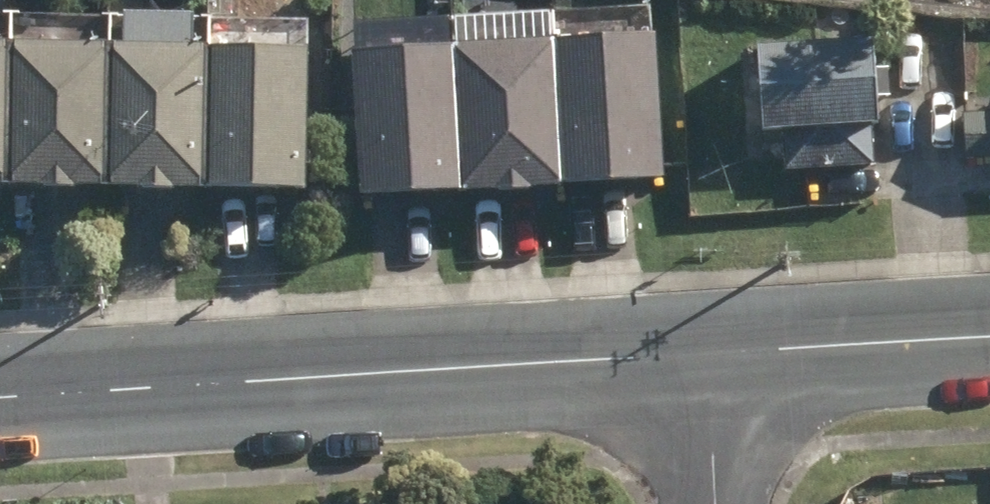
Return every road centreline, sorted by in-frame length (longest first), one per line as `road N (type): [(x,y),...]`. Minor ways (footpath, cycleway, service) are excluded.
road 1 (residential): [(0,399),(709,356)]
road 2 (residential): [(709,356),(989,339)]
road 3 (residential): [(716,503),(709,356)]

